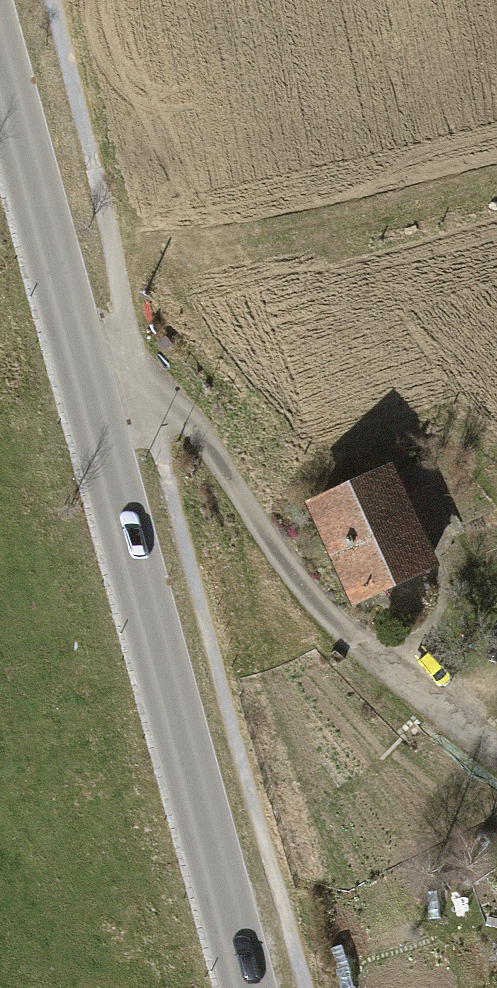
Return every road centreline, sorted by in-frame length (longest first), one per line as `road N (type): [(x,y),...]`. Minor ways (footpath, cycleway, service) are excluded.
road 1 (tertiary): [(0,53),(249,987)]
road 2 (track): [(69,309),(204,441),(289,571),(335,623),(496,756)]

